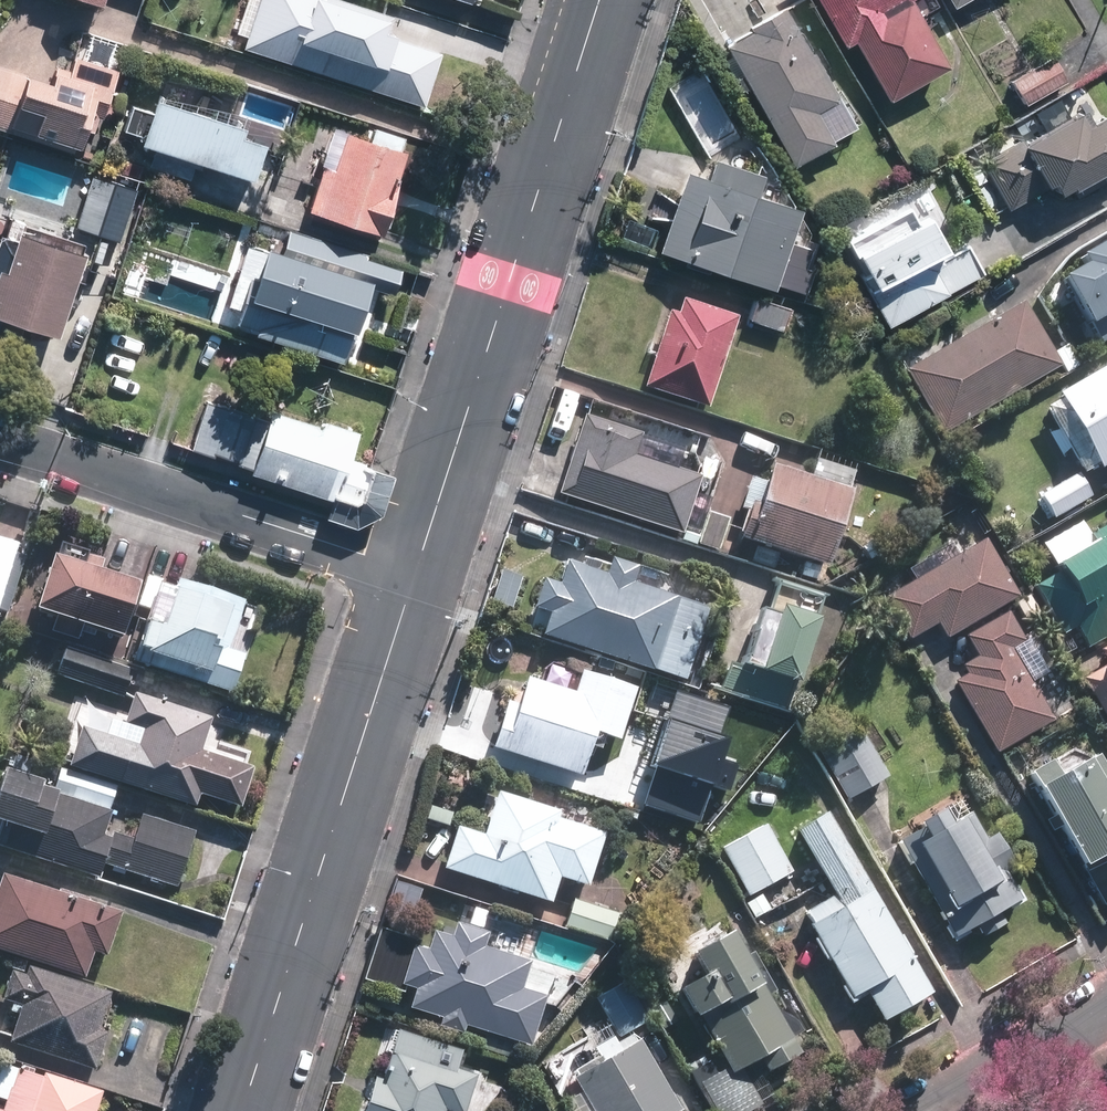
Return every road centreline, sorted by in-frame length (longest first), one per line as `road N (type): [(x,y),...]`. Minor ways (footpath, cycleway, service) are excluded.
road 1 (secondary): [(599,0),(414,572)]
road 2 (secondary): [(414,572),(242,1110)]
road 3 (residential): [(0,439),(414,572)]
road 4 (residential): [(1106,1011),(934,1110)]

